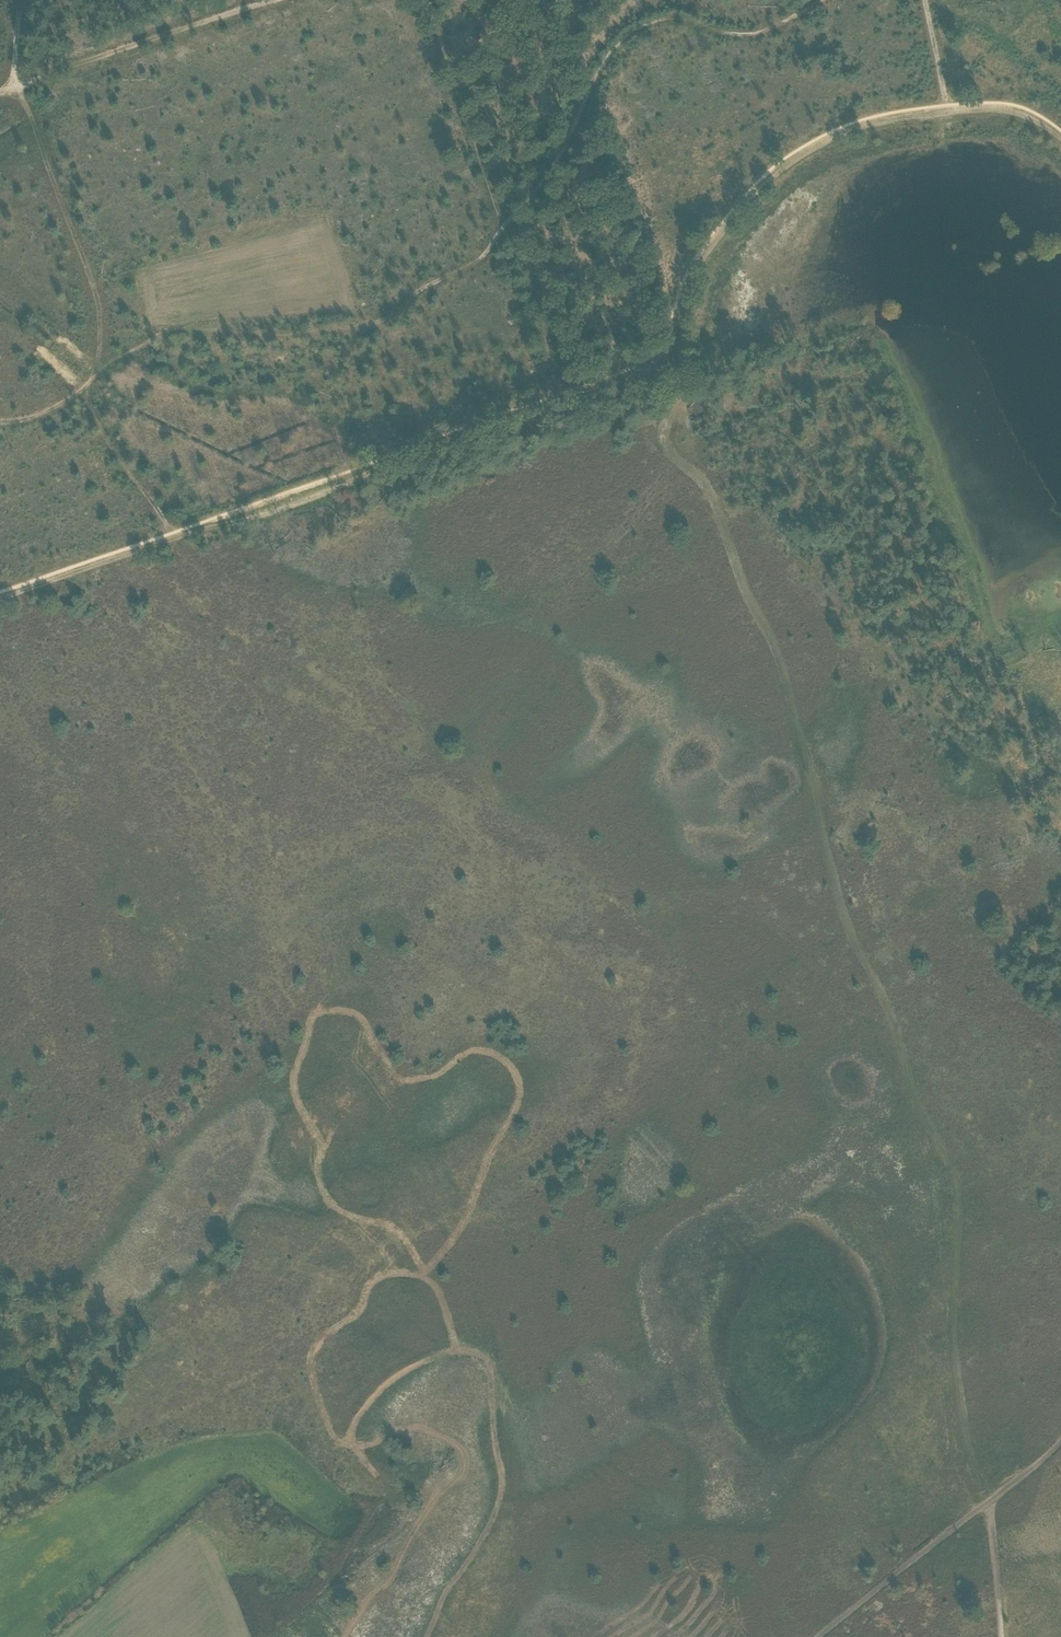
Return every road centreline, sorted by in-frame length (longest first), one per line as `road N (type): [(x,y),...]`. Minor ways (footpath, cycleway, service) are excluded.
road 1 (track): [(662,355),(684,377),(664,427),(666,449),(701,471),(717,499),(781,656),(847,927),(952,1177),(956,1372),(985,1505)]
road 2 (track): [(945,111),(863,124),(794,159),(694,254),(672,336),(643,367),(174,537)]
road 3 (track): [(174,537),(92,410),(97,302),(14,87)]
road 4 (track): [(14,87),(274,0)]
road 5 (track): [(502,228),(424,0)]
road 6 (track): [(985,1505),(818,1636)]
road 7 (track): [(174,537),(0,597)]
road 8 (track): [(557,400),(502,228)]
road 9 (track): [(999,1636),(985,1505)]
road 10 (track): [(1060,137),(998,108),(945,111)]

